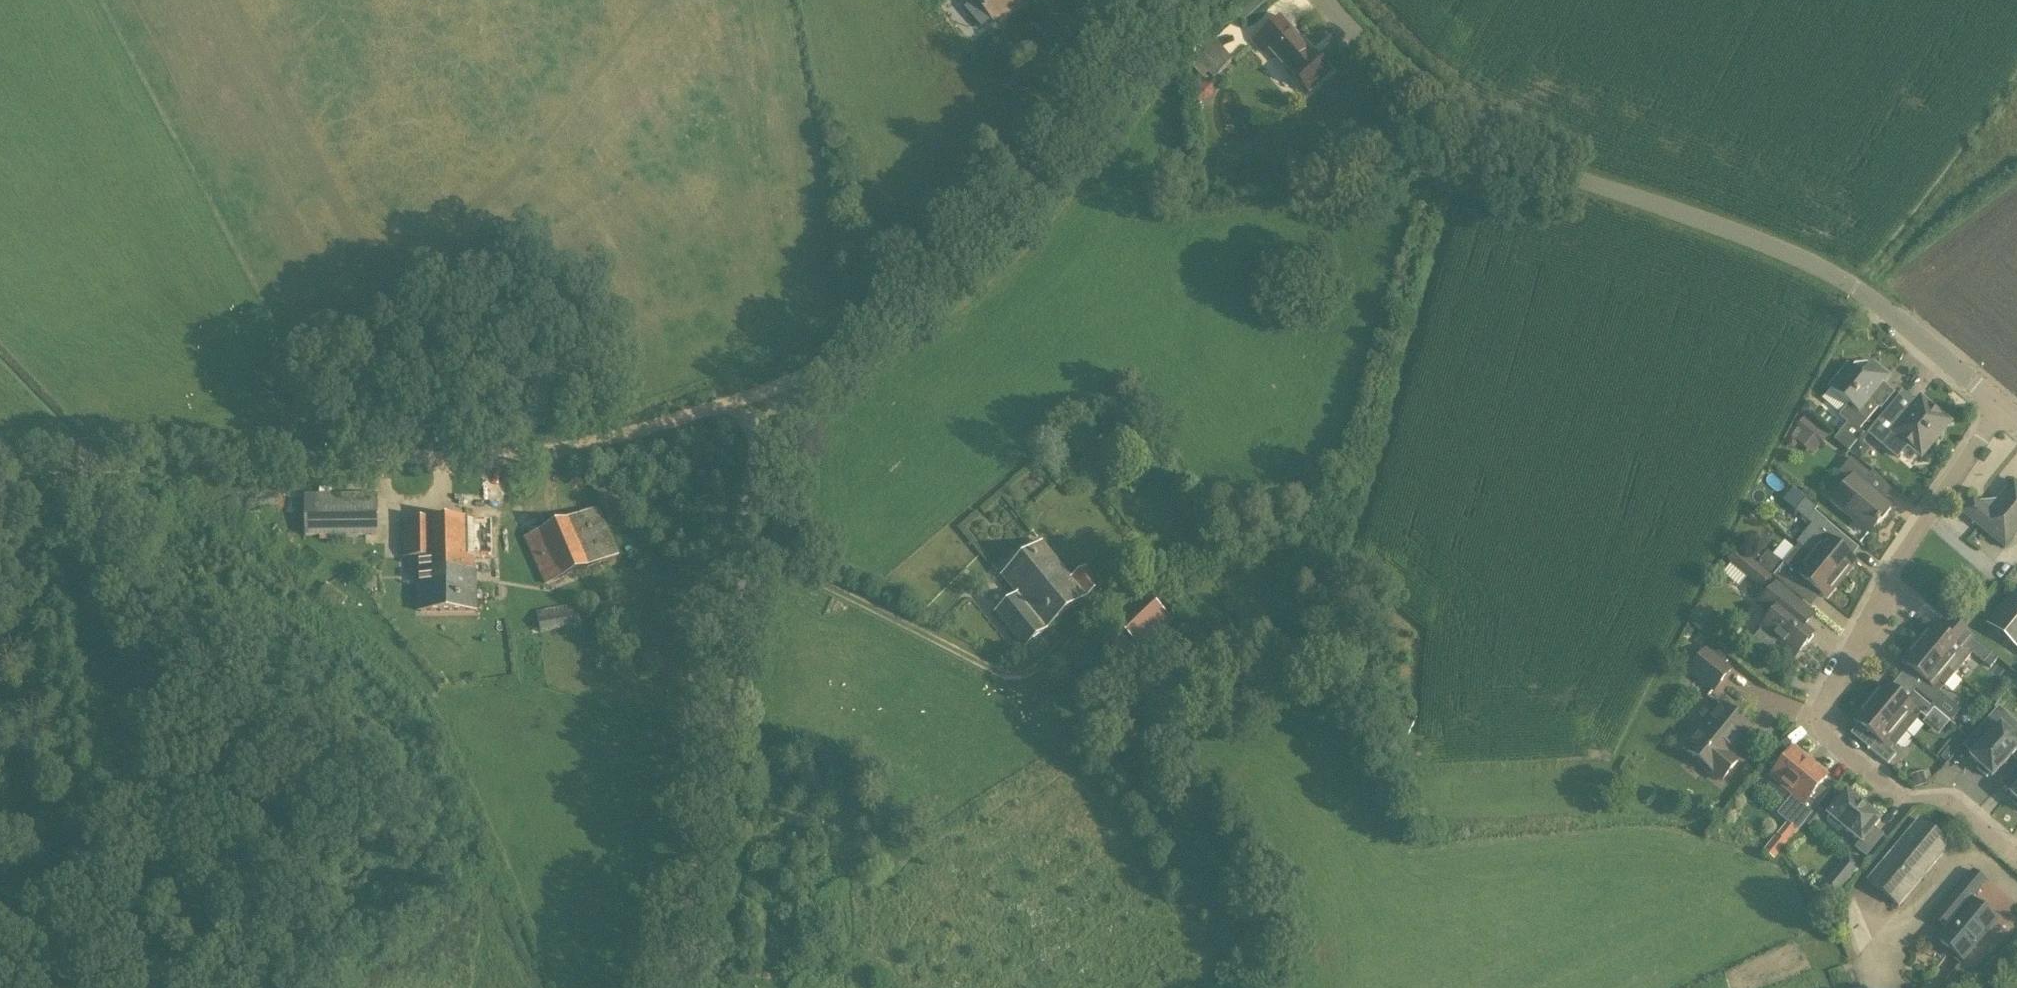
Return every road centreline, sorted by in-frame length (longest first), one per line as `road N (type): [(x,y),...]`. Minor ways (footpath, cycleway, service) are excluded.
road 1 (unclassified): [(670,987),(716,754),(762,432),(781,403),(1056,141),(1167,0)]
road 2 (track): [(815,371),(569,450),(0,464)]
road 3 (tertiary): [(2002,405),(1860,289),(1477,139),(1429,108),(1328,0)]
road 4 (residential): [(2016,861),(1946,801),(1907,802),(1813,726),(1888,582),(2002,405)]

